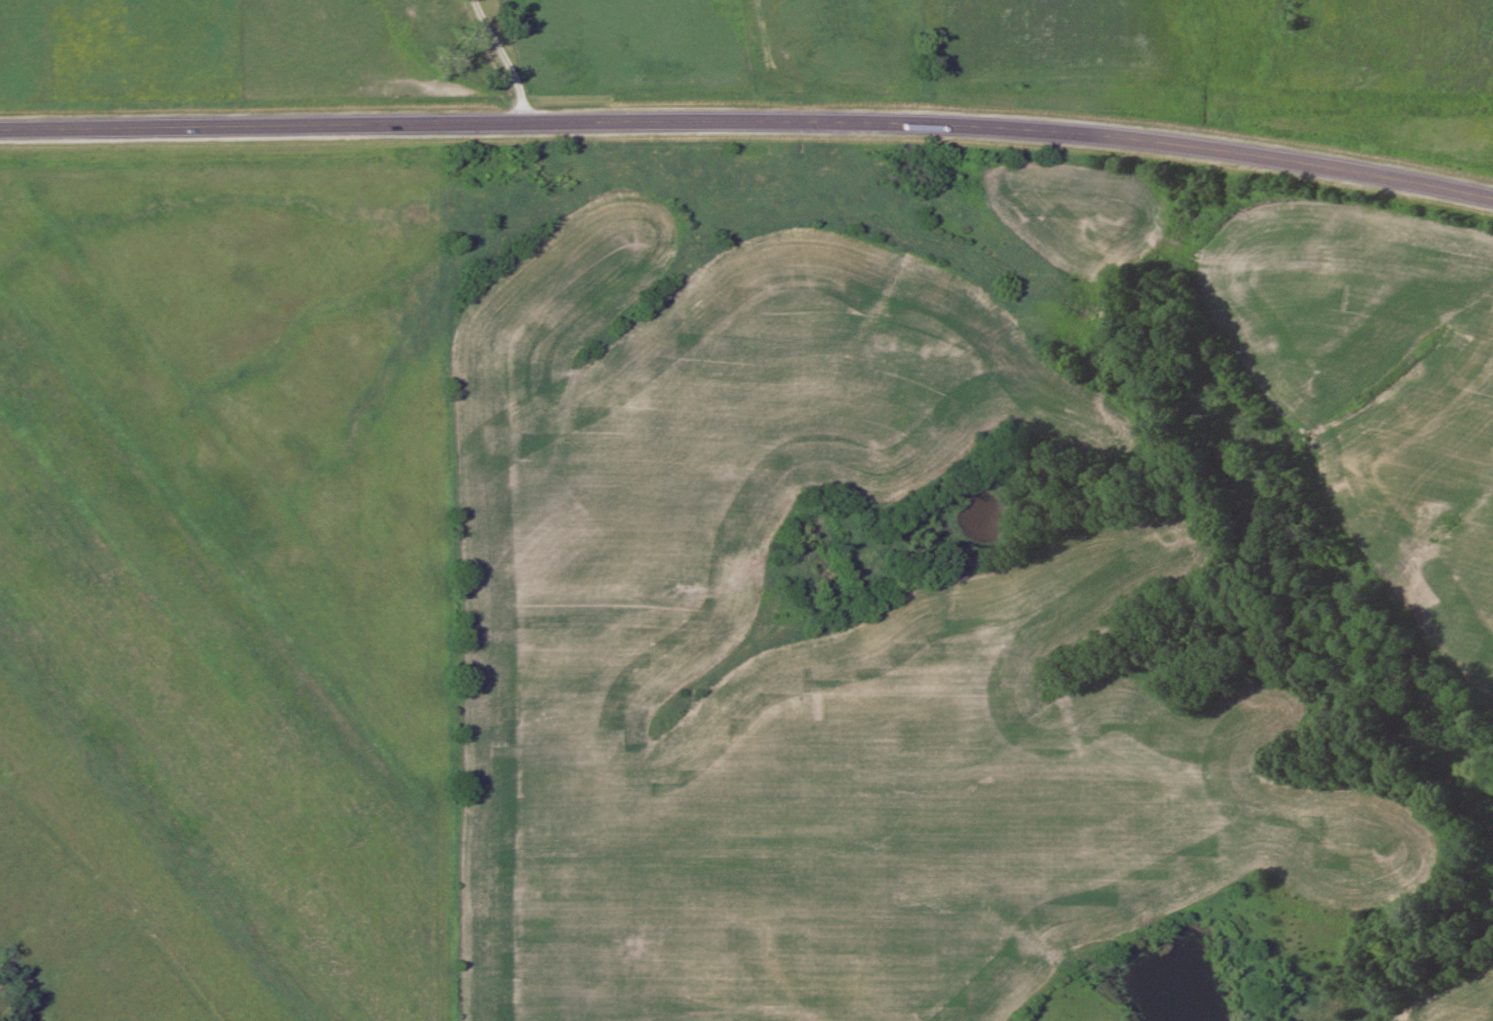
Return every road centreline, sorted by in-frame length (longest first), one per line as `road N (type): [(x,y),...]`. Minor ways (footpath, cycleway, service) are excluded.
road 1 (primary): [(1492,197),(1220,147),(955,124),(0,131)]

